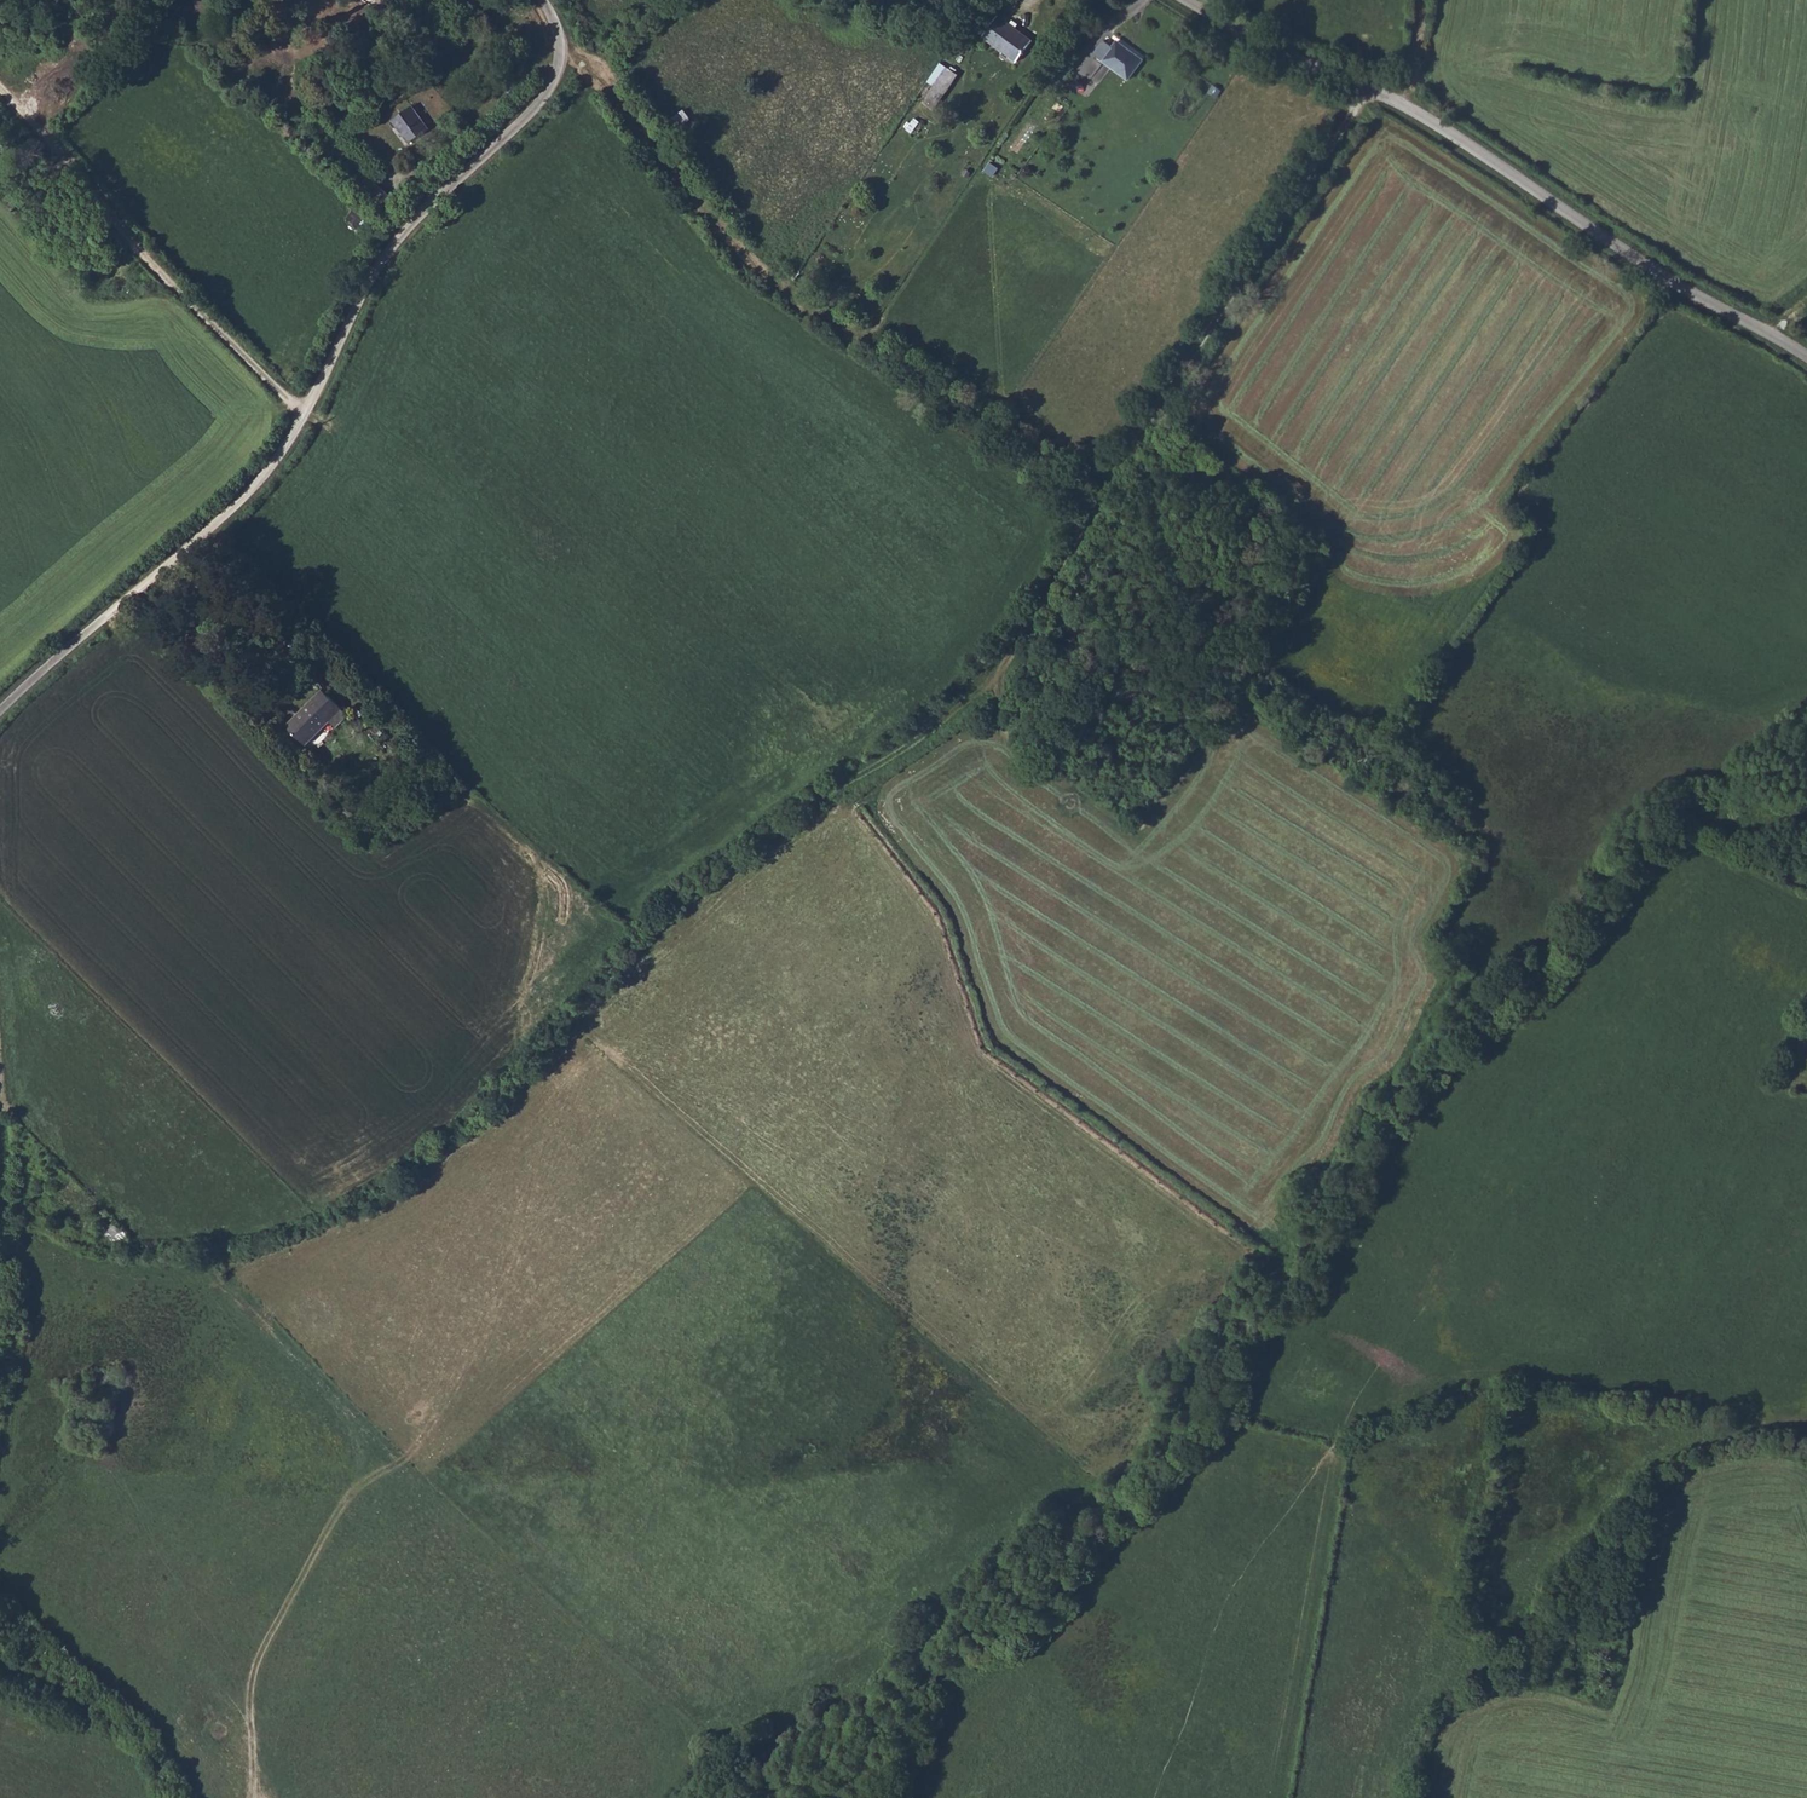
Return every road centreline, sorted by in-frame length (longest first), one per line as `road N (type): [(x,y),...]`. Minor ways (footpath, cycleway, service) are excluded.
road 1 (unclassified): [(0,711),(263,473),(384,255),(557,75),(559,36),(543,0)]
road 2 (track): [(1366,87),(1188,358),(996,673),(928,735),(835,791)]
road 3 (unclassified): [(1806,355),(1715,306),(1392,98),(1189,0)]
road 4 (track): [(303,413),(195,311),(0,86)]

